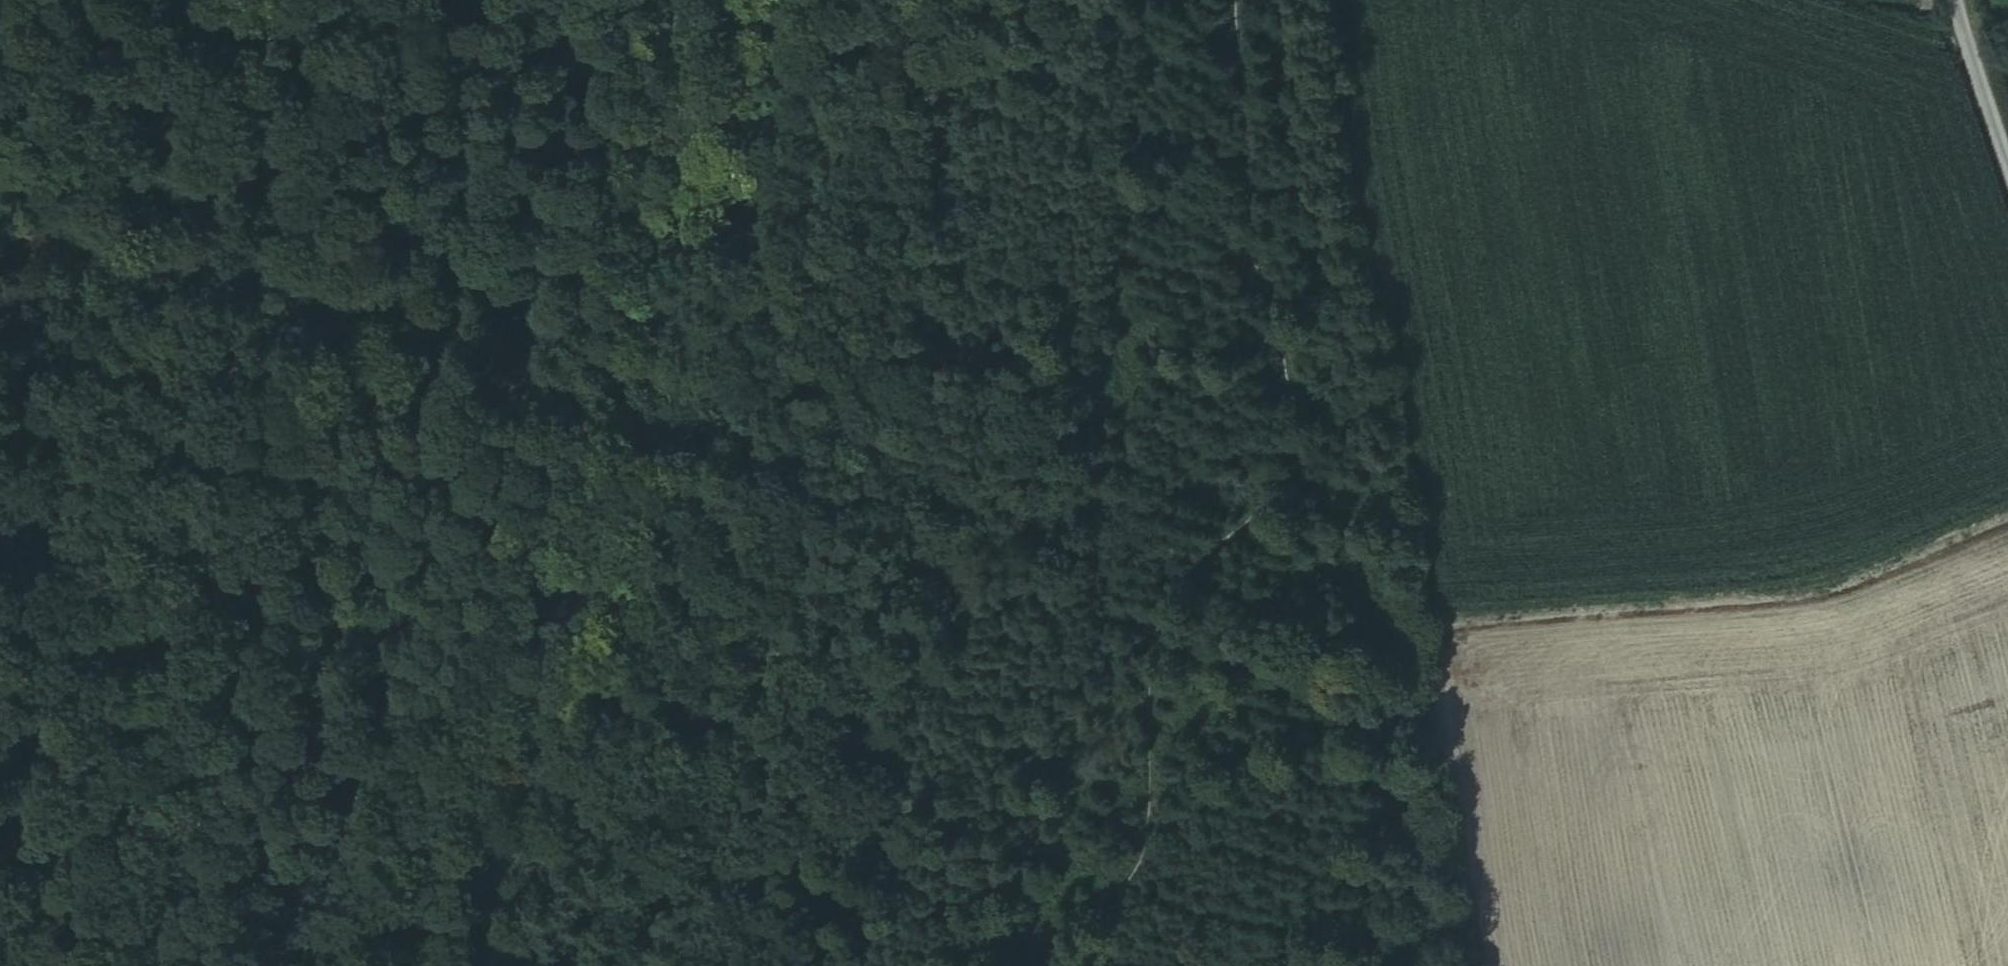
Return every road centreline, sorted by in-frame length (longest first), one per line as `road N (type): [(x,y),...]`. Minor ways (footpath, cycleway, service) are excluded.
road 1 (track): [(294,965),(534,206),(550,119),(544,0)]
road 2 (unclassified): [(1957,0),(2007,164)]

